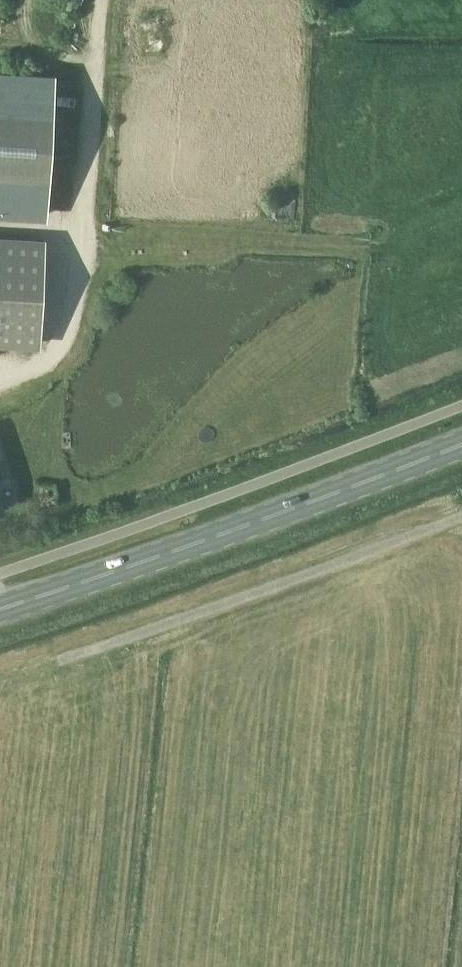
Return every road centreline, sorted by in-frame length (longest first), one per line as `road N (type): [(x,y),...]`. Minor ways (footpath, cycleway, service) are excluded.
road 1 (secondary): [(0,610),(461,444)]
road 2 (track): [(65,660),(461,515)]
road 3 (track): [(95,0),(73,302),(55,353),(33,372),(0,380)]

